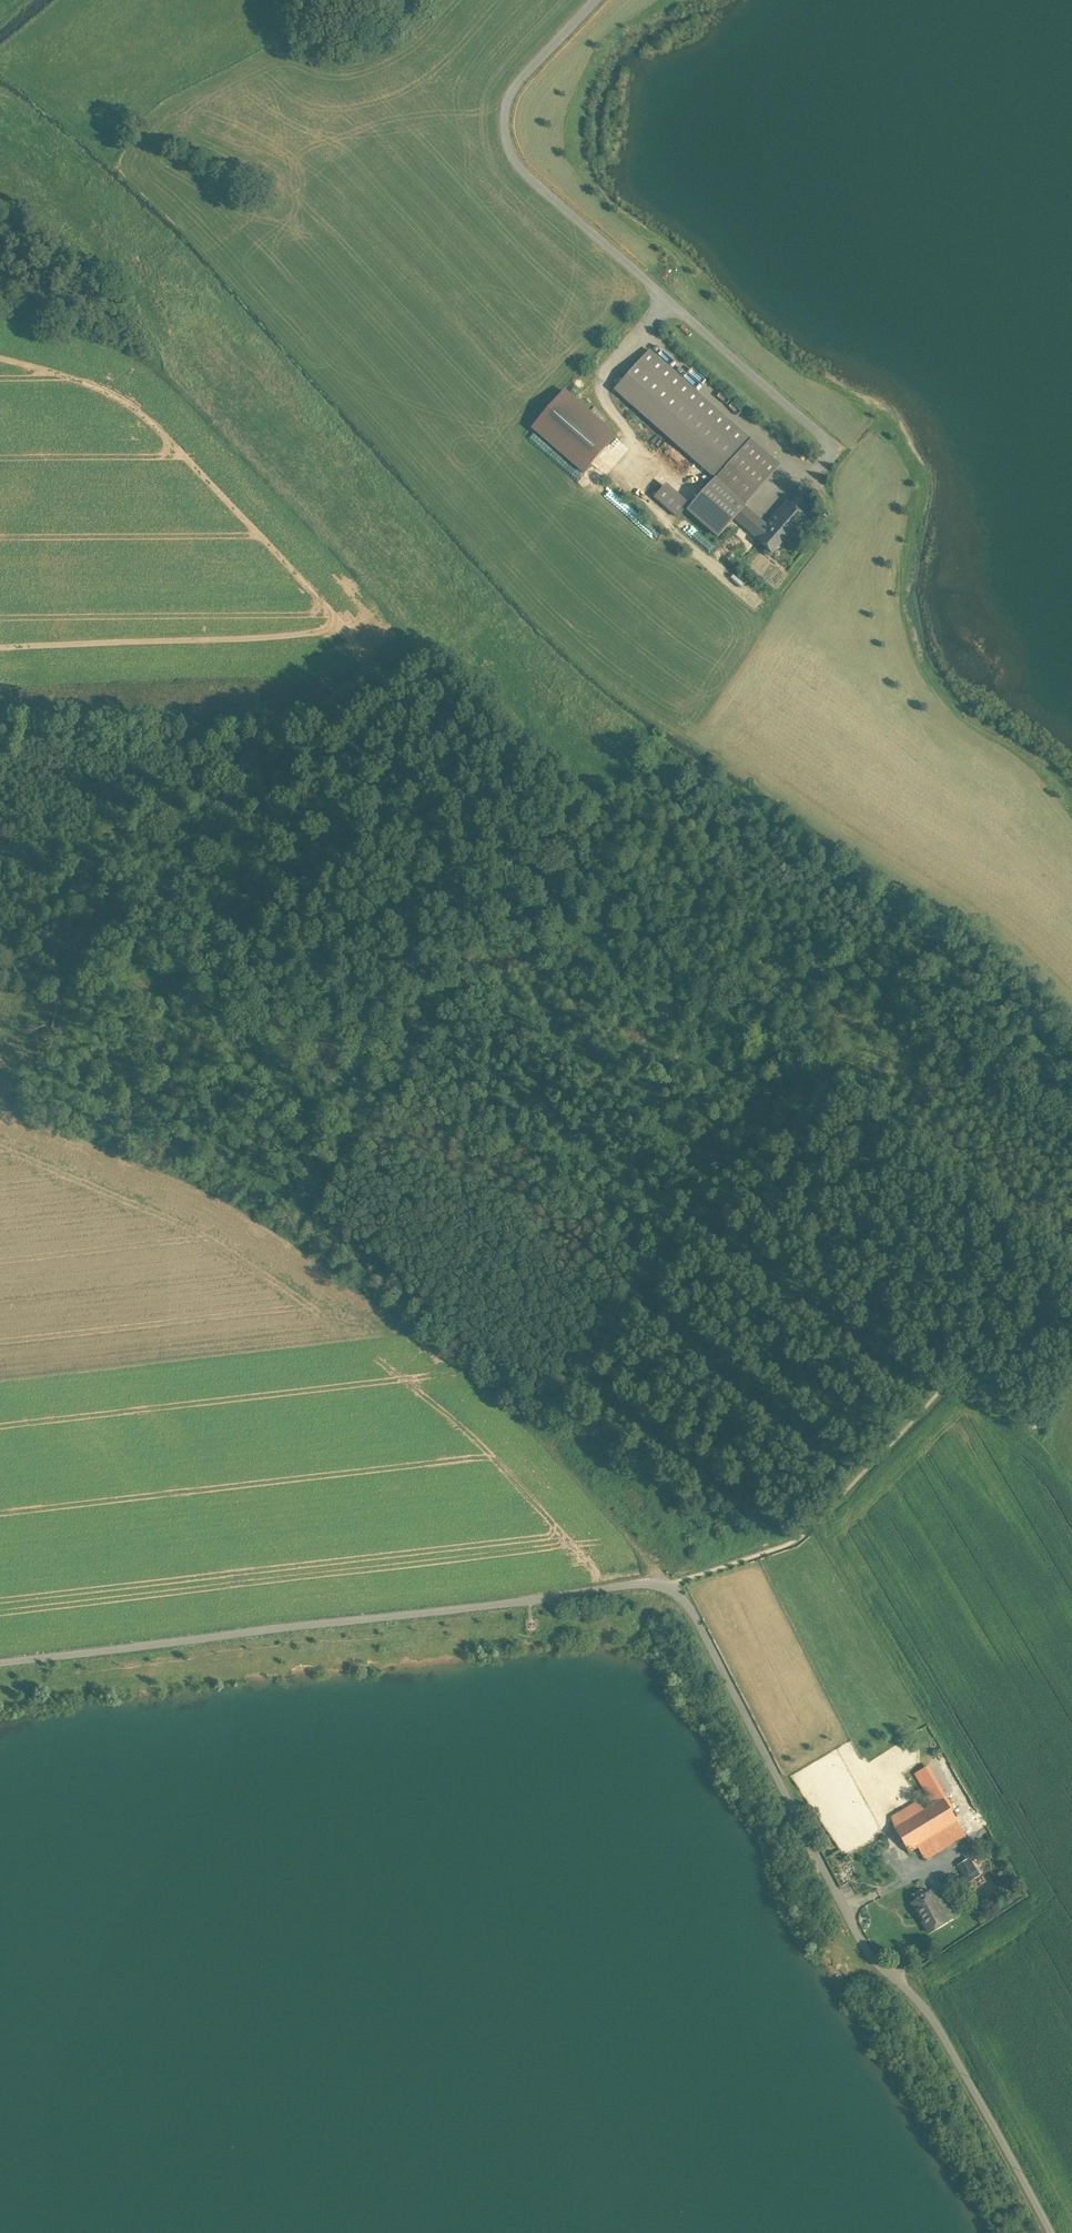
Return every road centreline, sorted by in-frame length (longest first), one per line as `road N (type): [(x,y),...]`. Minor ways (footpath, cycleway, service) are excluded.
road 1 (unclassified): [(1057,2232),(937,2019),(855,1926),(701,1620),(662,1583),(0,1659)]

